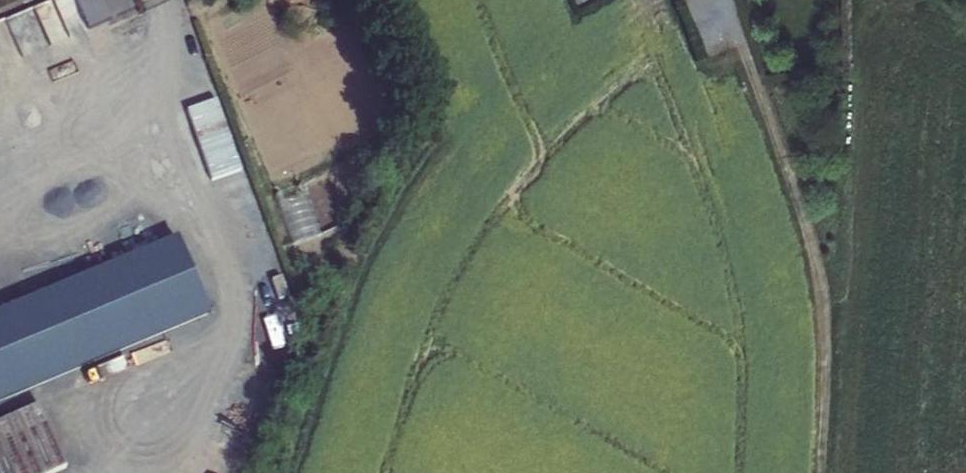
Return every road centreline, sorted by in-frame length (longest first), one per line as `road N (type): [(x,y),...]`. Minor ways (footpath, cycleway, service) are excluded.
road 1 (track): [(816,472),(821,347),(810,250),(746,48)]

